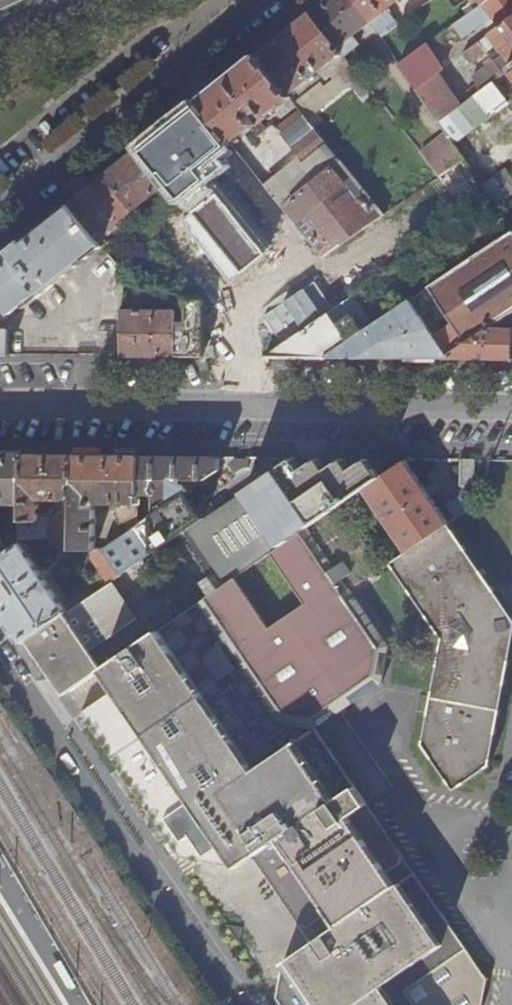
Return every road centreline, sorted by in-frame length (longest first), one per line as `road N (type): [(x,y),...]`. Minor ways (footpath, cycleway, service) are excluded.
road 1 (residential): [(511,412),(0,407)]
road 2 (residential): [(0,660),(242,1004)]
road 3 (residential): [(271,0),(0,218)]

